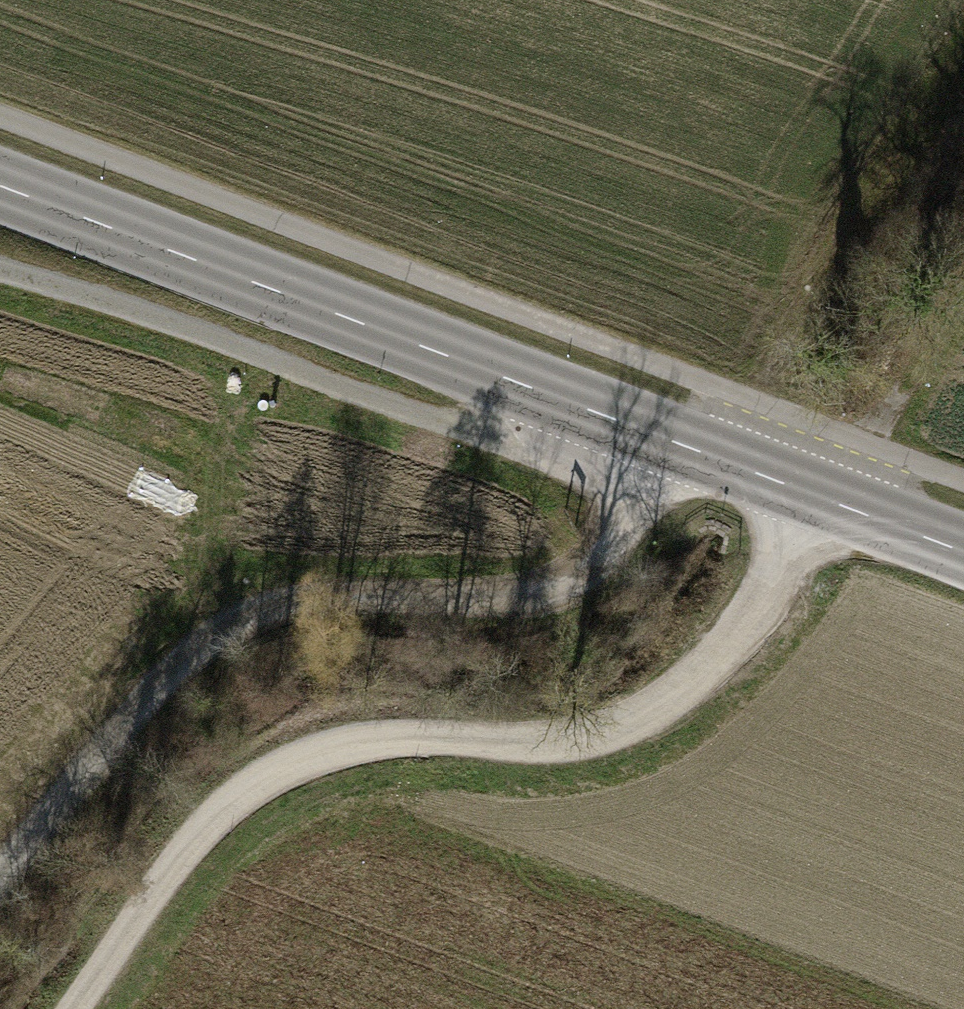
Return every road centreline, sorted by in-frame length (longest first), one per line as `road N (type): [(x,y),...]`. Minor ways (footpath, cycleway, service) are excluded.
road 1 (tertiary): [(963,554),(0,183)]
road 2 (track): [(819,499),(749,622),(703,674),(592,741),(538,748),(411,739),(286,766),(202,832),(77,1008)]
road 3 (track): [(0,879),(209,636),(333,594),(505,604),(587,570),(630,524),(710,386)]
road 4 (track): [(0,271),(315,366),(648,492)]

